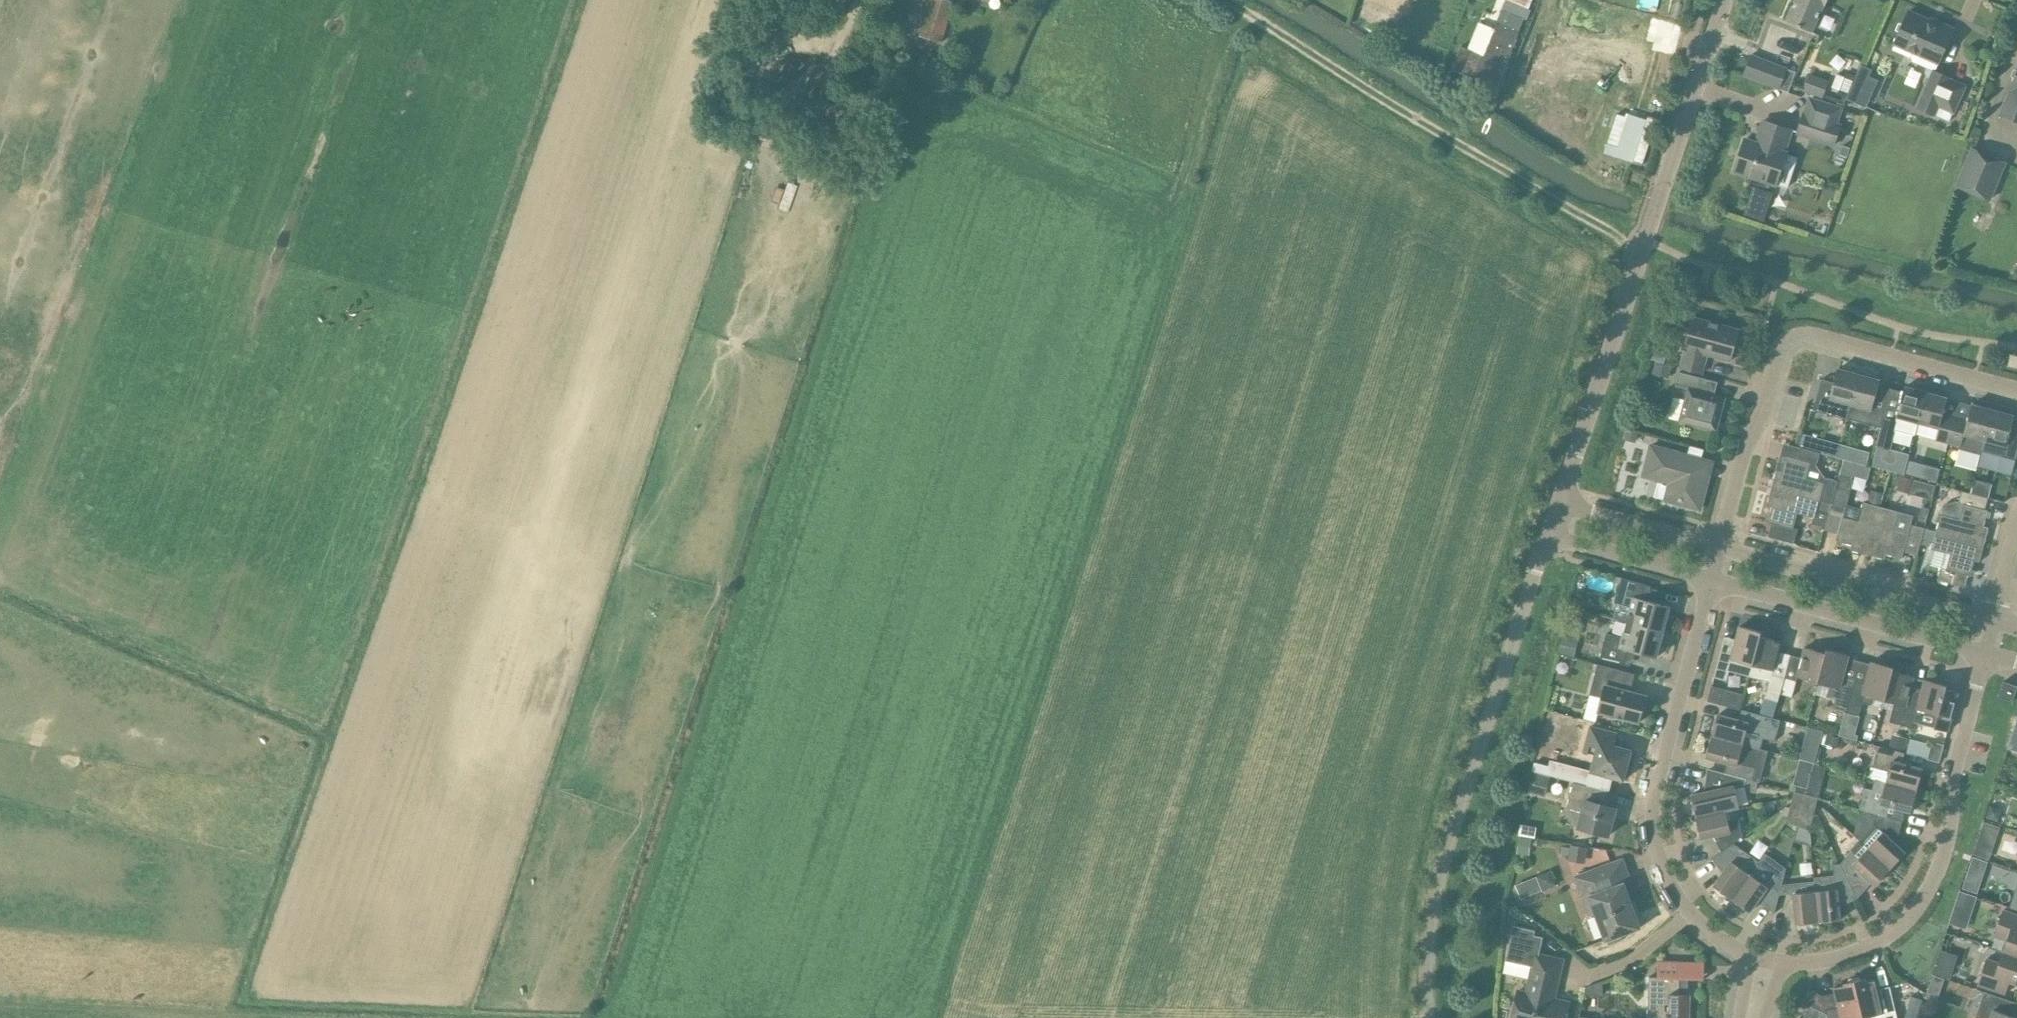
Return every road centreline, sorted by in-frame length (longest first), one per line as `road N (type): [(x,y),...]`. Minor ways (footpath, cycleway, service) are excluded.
road 1 (residential): [(1556,504),(1731,0)]
road 2 (residential): [(1432,1017),(1430,952),(1448,855),(1546,537)]
road 3 (residential): [(2016,391),(1805,335),(1789,340),(1764,416),(1742,447),(1719,549)]
road 4 (residential): [(1768,958),(1691,914),(1660,862),(1648,812),(1656,758),(1709,582)]
road 5 (residential): [(1991,657),(1924,900),(1883,936),(1824,955),(1768,958)]
road 6 (residential): [(1991,657),(1709,582)]
road 7 (residential): [(1995,617),(1719,549)]
road 8 (residential): [(1719,549),(1556,504)]
road 9 (residential): [(1709,582),(1546,537)]

